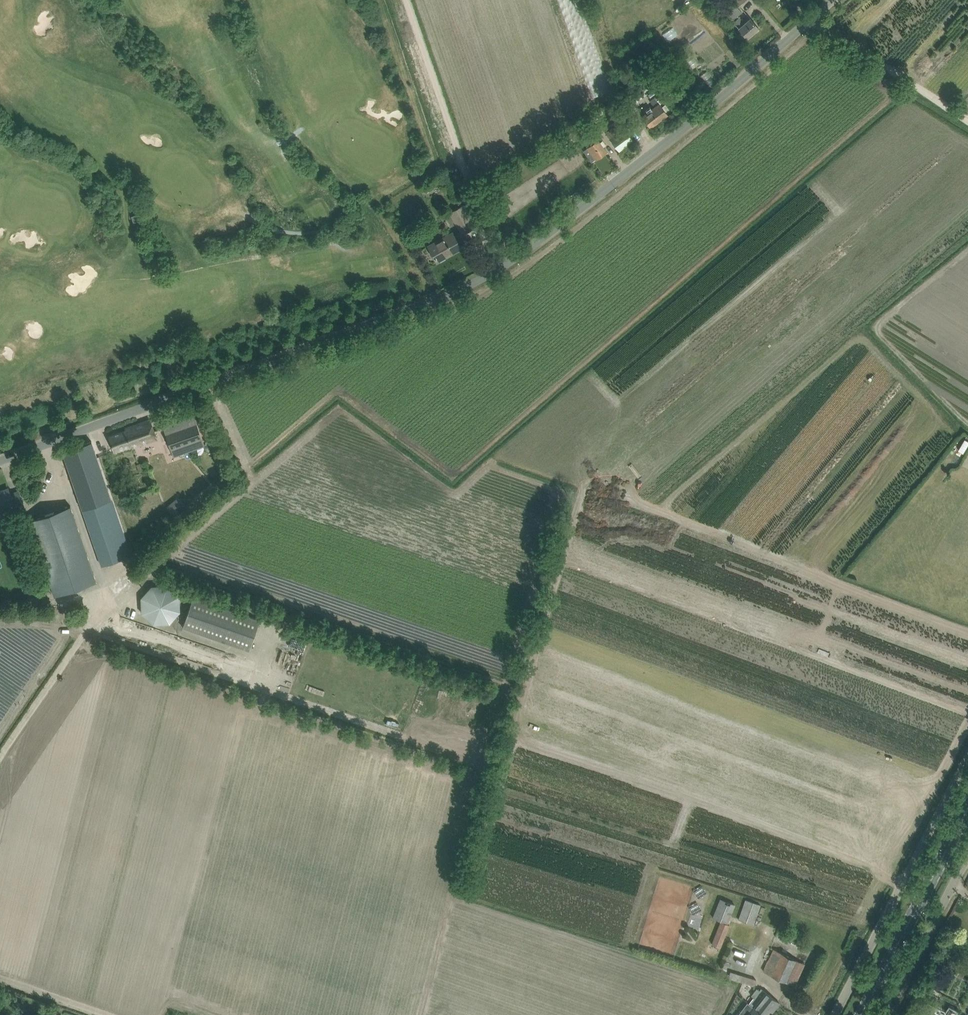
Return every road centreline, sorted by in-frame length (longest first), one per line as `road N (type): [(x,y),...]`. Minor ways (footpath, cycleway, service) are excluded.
road 1 (unclassified): [(0,461),(487,276),(563,224),(832,0)]
road 2 (unclassified): [(838,1014),(967,761)]
road 3 (primary): [(861,1014),(967,808)]
road 4 (track): [(811,19),(967,121)]
road 5 (unclassified): [(886,1014),(967,857)]

